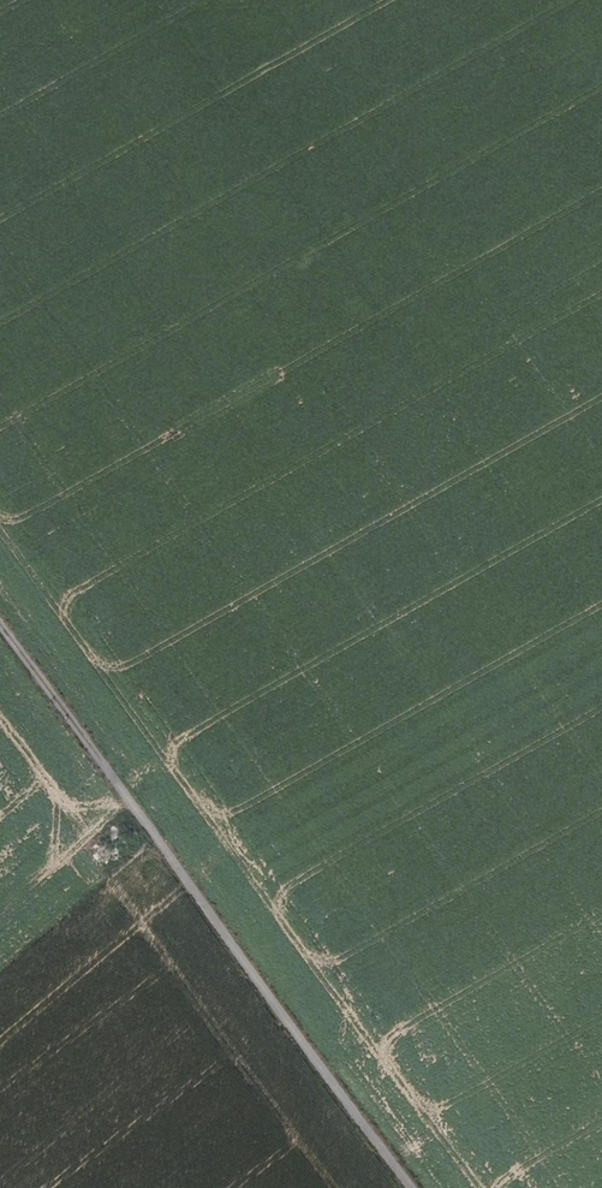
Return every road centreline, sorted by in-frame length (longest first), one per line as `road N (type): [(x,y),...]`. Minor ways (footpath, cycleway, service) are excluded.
road 1 (track): [(415,1187),(0,622)]

